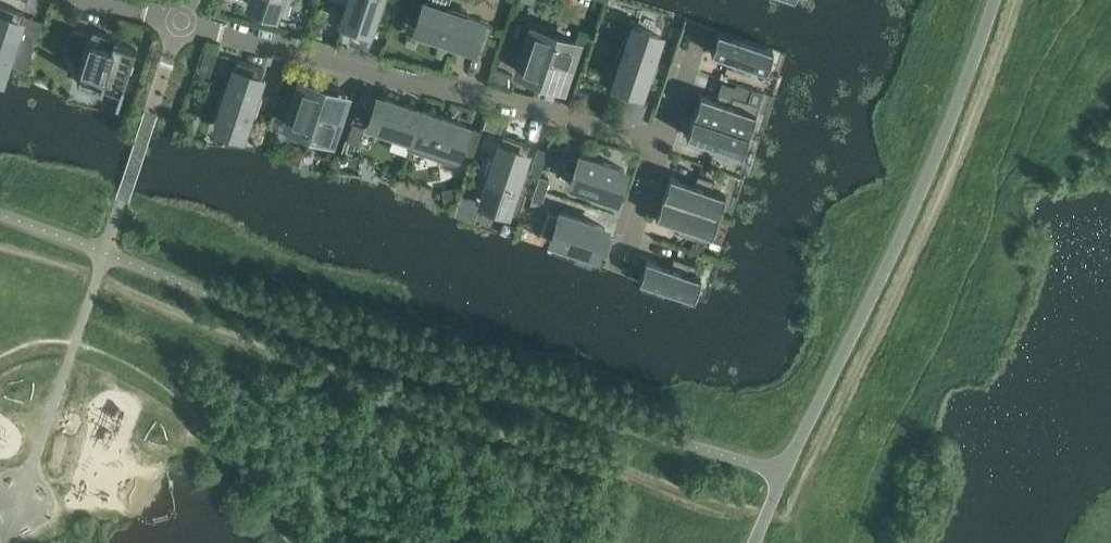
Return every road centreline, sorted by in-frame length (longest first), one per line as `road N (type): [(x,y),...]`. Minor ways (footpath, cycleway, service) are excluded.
road 1 (residential): [(663,140),(180,27)]
road 2 (residential): [(663,140),(624,266)]

